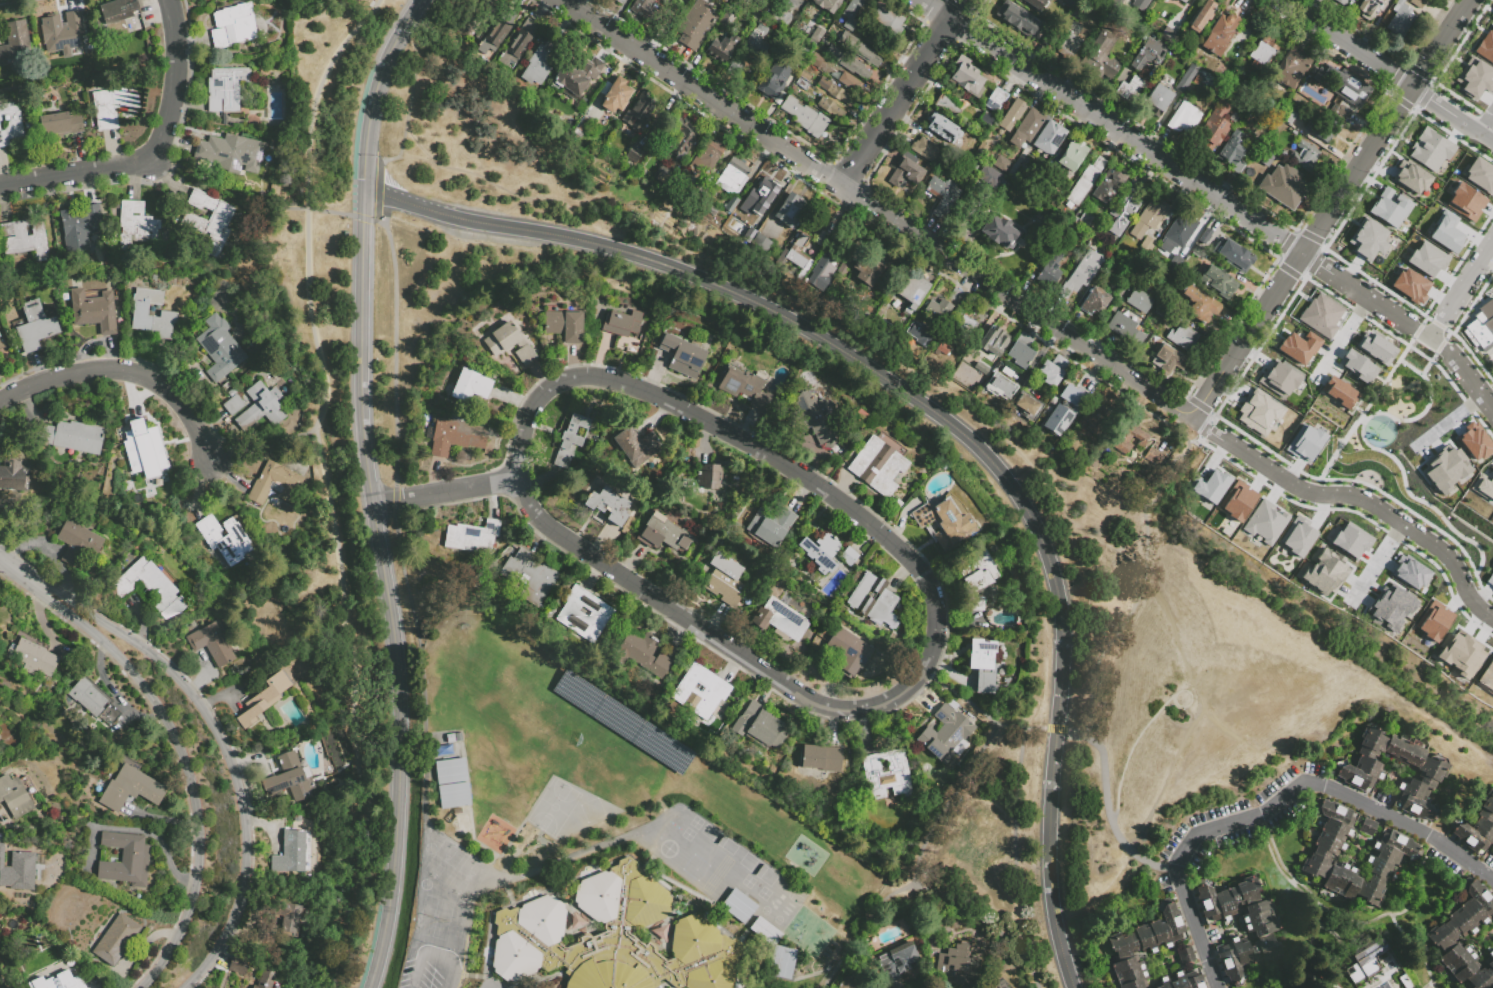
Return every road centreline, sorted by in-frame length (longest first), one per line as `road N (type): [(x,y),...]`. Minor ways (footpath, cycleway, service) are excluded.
road 1 (tertiary): [(365,190),(449,218),(621,249),(722,284),(847,354),(950,423),(987,459),(1020,499),(1057,600),(1051,895),(1074,987)]
road 2 (residential): [(842,710),(794,691),(536,517),(512,478),(524,422),(540,394),(578,375),(638,388),(769,454),(867,521),(912,563),(931,600),(929,661),(898,697),(842,710)]
road 3 (residential): [(562,0),(1189,417)]
road 4 (residential): [(184,987),(200,975),(242,895),(247,832),(236,764),(189,685),(160,658),(14,565)]
road 5 (residential): [(14,565),(134,676),(162,714),(190,779),(194,880),(184,917),(139,987)]
road 6 (residential): [(1468,0),(1189,417)]
road 7 (tertiary): [(371,987),(390,913),(402,712),(372,501)]
road 8 (residential): [(921,0),(1301,251)]
road 9 (residential): [(1189,417),(1301,490),(1373,504),(1450,559),(1466,594),(1492,621)]
road 10 (residential): [(0,187),(146,165),(160,155),(172,106),(169,0)]
road 11 (tertiary): [(372,501),(362,428),(365,190)]
road 12 (residential): [(0,398),(56,376),(131,371),(182,402),(212,469)]
road 13 (residential): [(1492,409),(1432,338),(1301,251)]
road 14 (residential): [(964,0),(842,185)]
road 15 (tertiary): [(365,190),(376,86),(411,21)]
road 16 (residential): [(1282,0),(1411,85)]
road 17 (residential): [(372,501),(512,478)]

